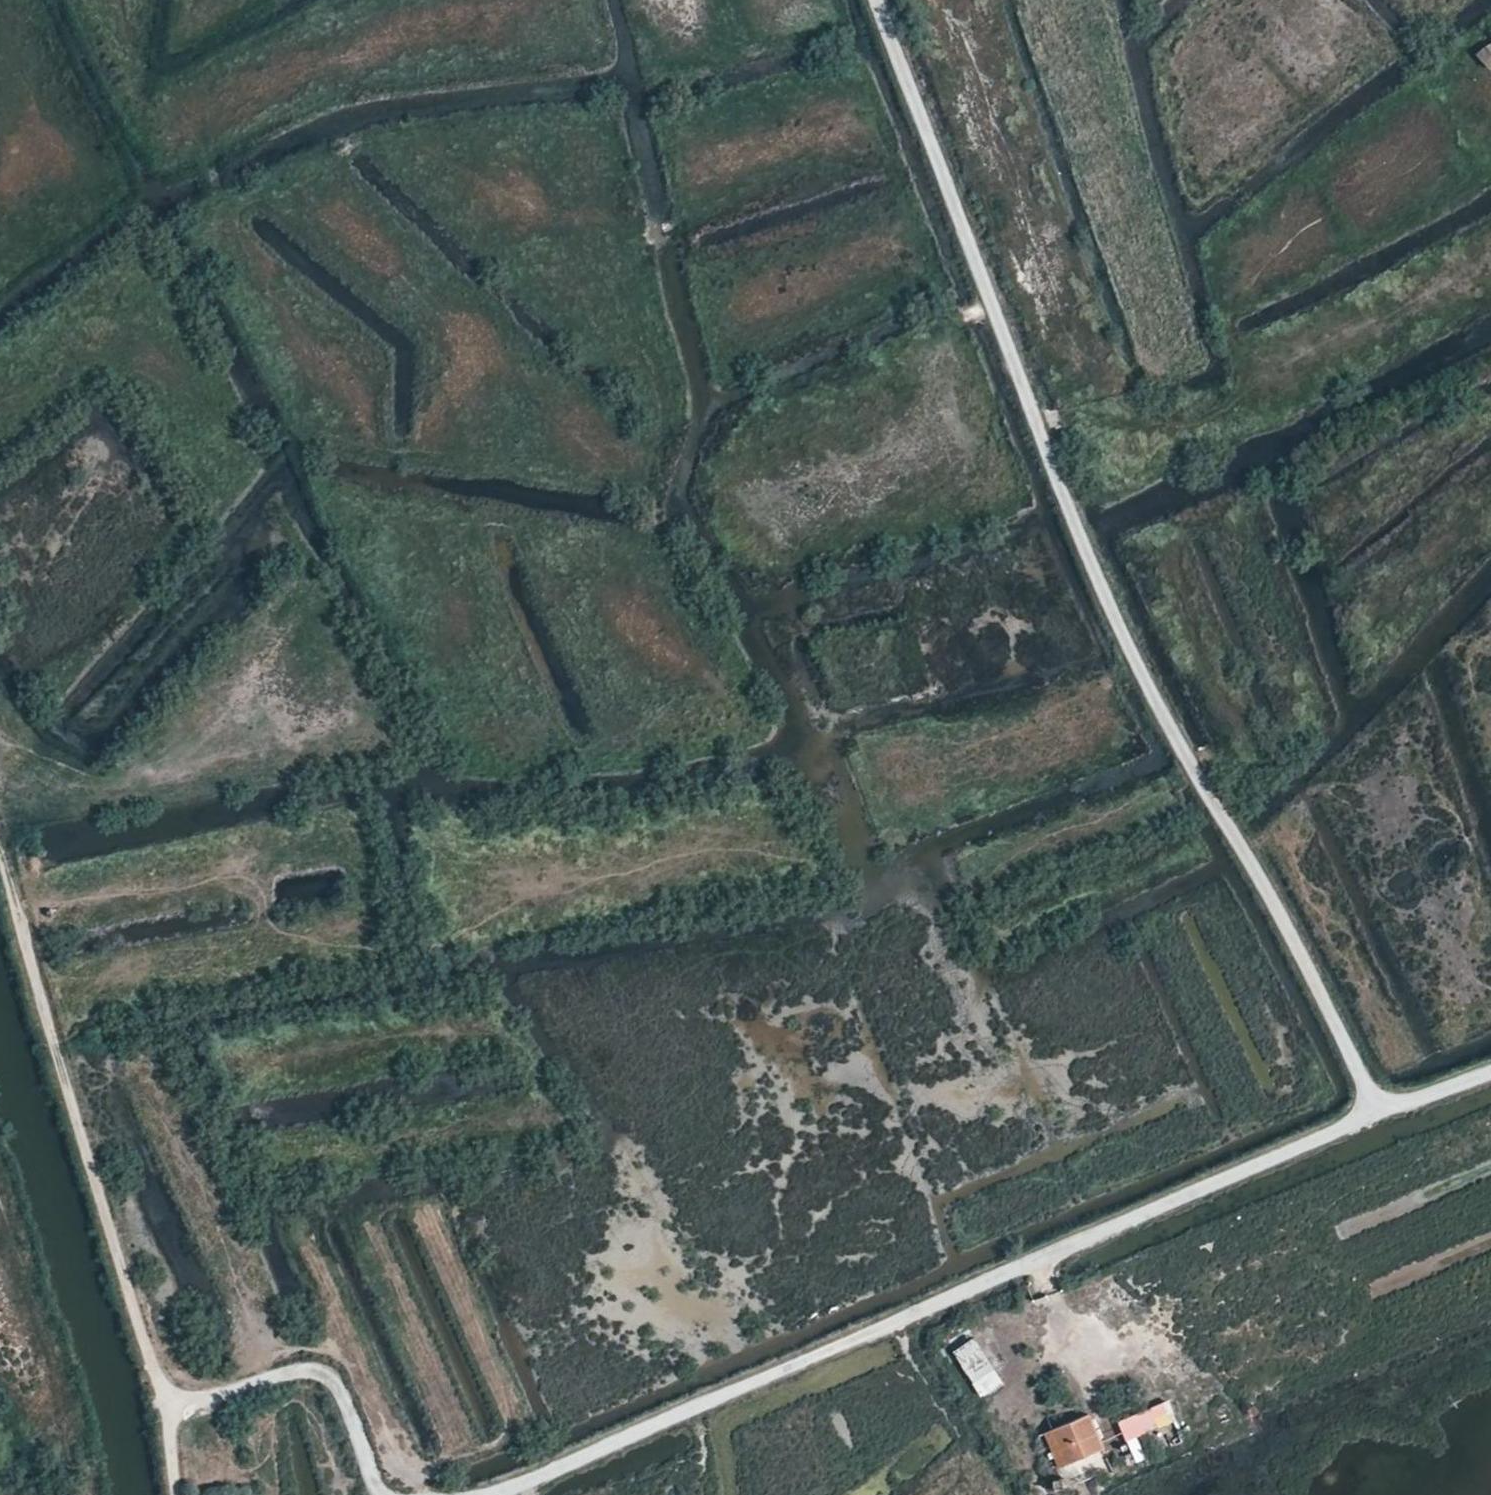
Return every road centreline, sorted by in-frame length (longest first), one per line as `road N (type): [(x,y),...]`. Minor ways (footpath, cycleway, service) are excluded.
road 1 (track): [(1382,1116),(1246,838),(1137,649),(875,0)]
road 2 (track): [(496,1494),(1368,1121),(1490,1077)]
road 3 (track): [(0,858),(164,1406)]
road 4 (track): [(164,1406),(310,1369),(336,1384),(380,1494)]

